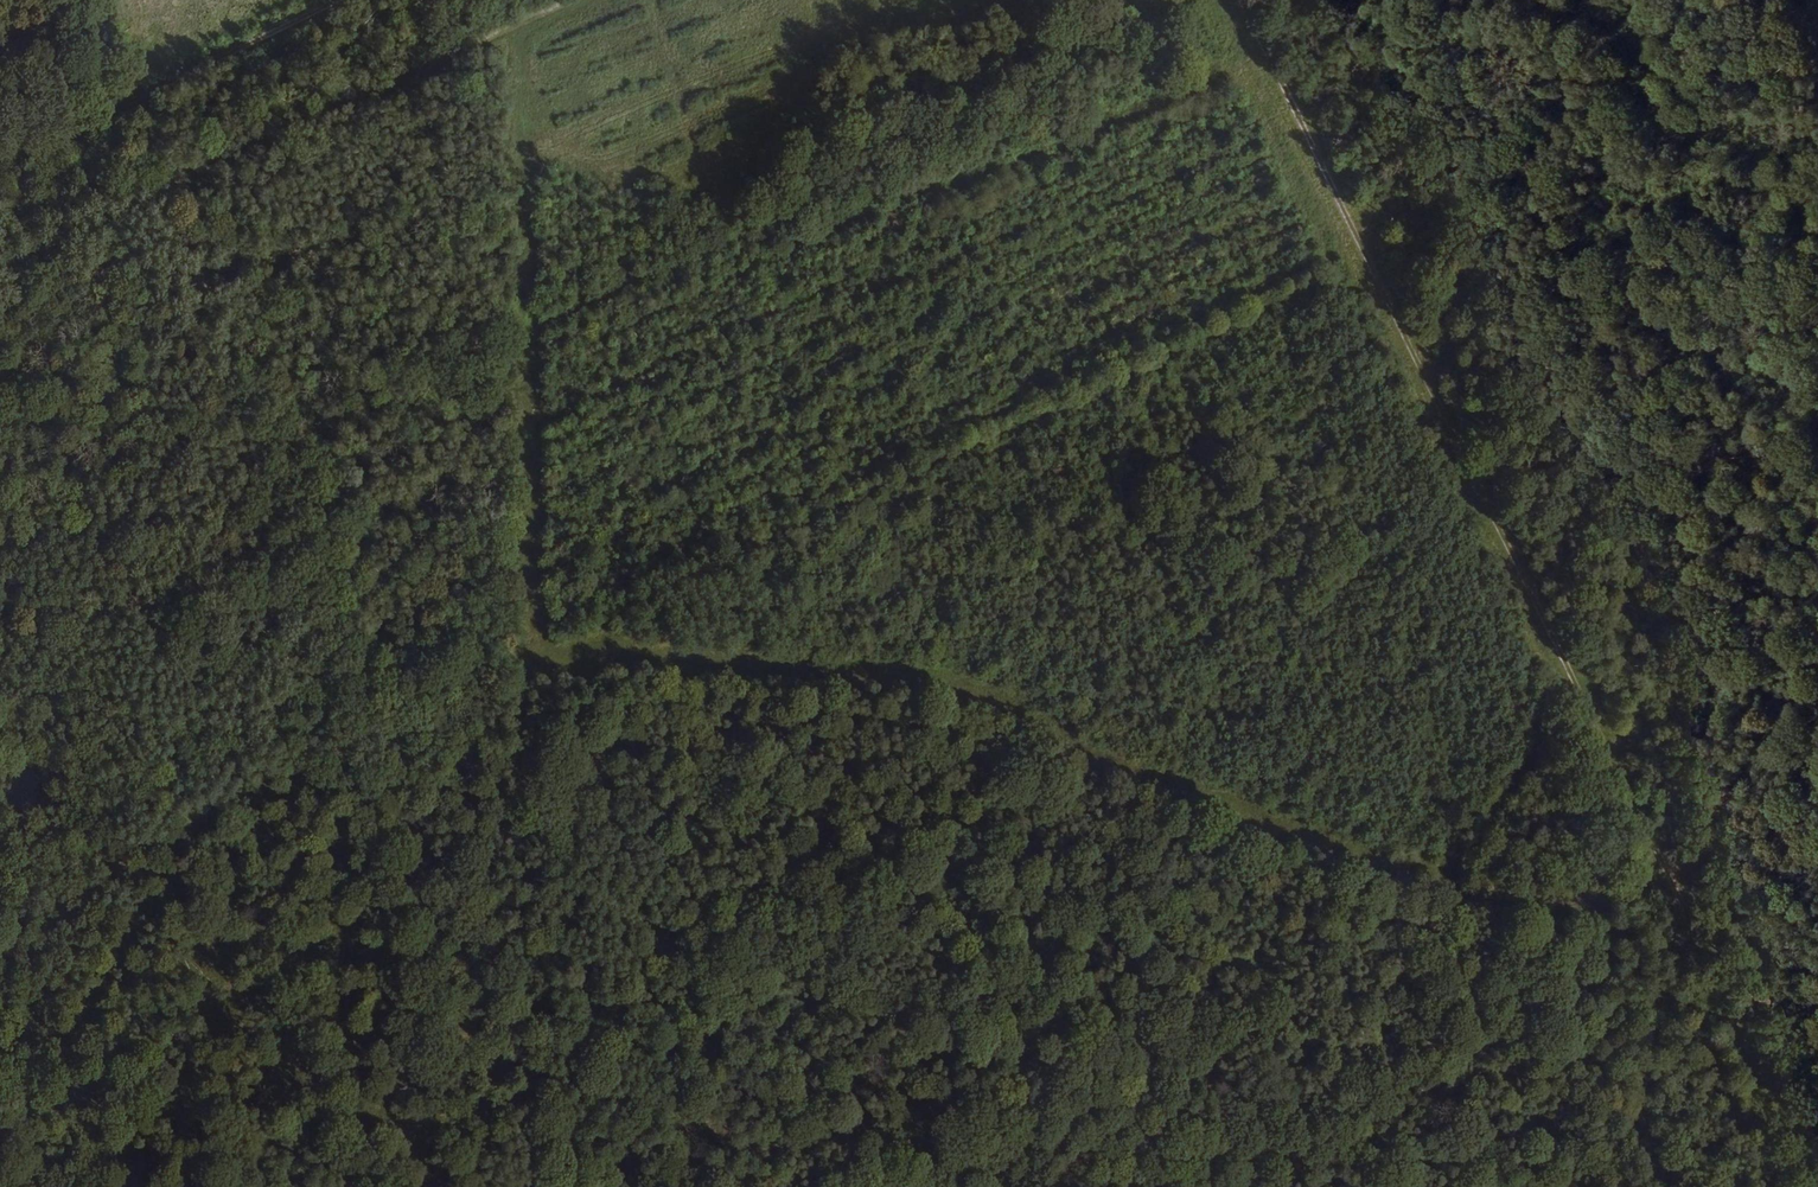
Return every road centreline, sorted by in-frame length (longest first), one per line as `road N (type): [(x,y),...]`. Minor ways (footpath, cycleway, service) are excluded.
road 1 (track): [(1243,0),(1817,1150)]
road 2 (track): [(571,0),(0,264)]

